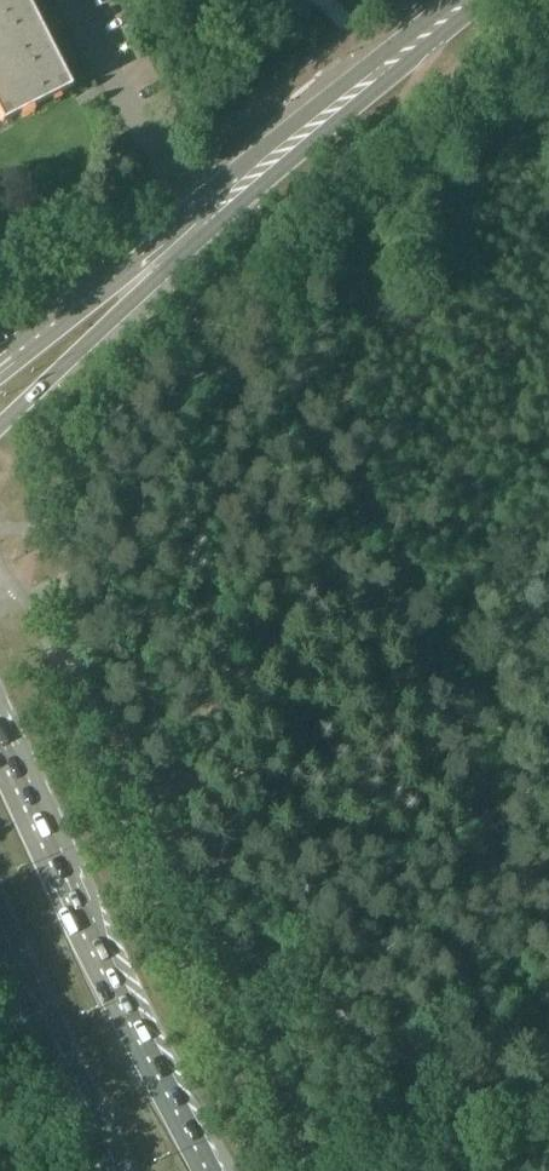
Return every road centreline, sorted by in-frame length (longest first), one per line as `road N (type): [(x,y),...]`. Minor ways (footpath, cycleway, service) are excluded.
road 1 (primary): [(206,1170),(0,735)]
road 2 (track): [(501,1110),(206,933),(175,935)]
road 3 (secondary): [(467,0),(203,210)]
road 4 (secondary): [(0,426),(125,309),(203,210)]
road 5 (primary): [(0,936),(112,1170)]
road 6 (secondary): [(203,210),(0,365)]

